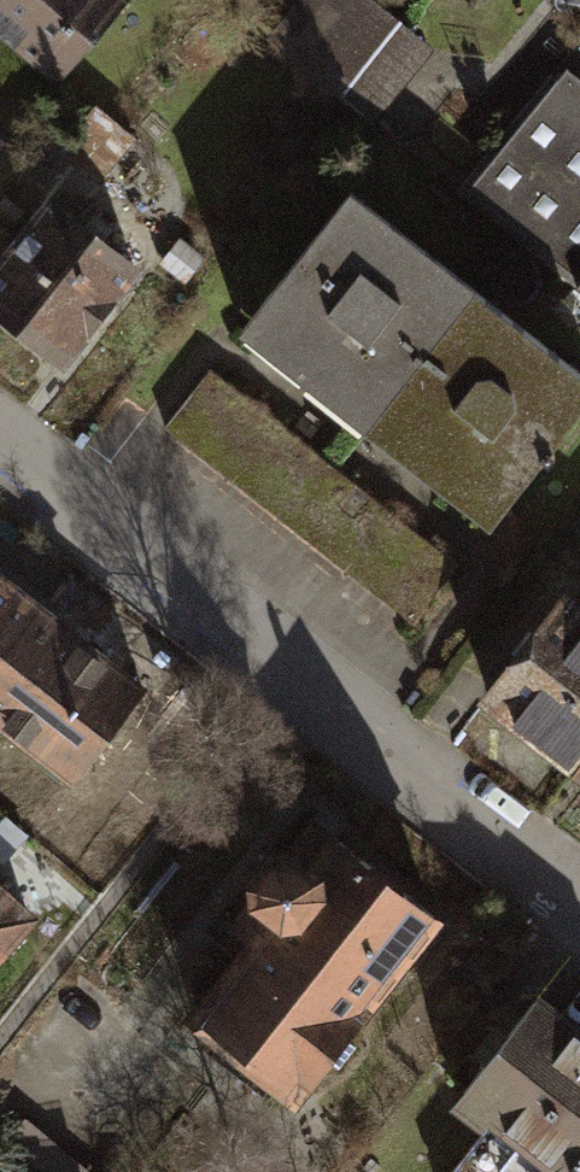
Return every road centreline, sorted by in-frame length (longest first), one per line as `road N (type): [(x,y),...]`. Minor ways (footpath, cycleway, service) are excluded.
road 1 (residential): [(0,454),(579,912)]

